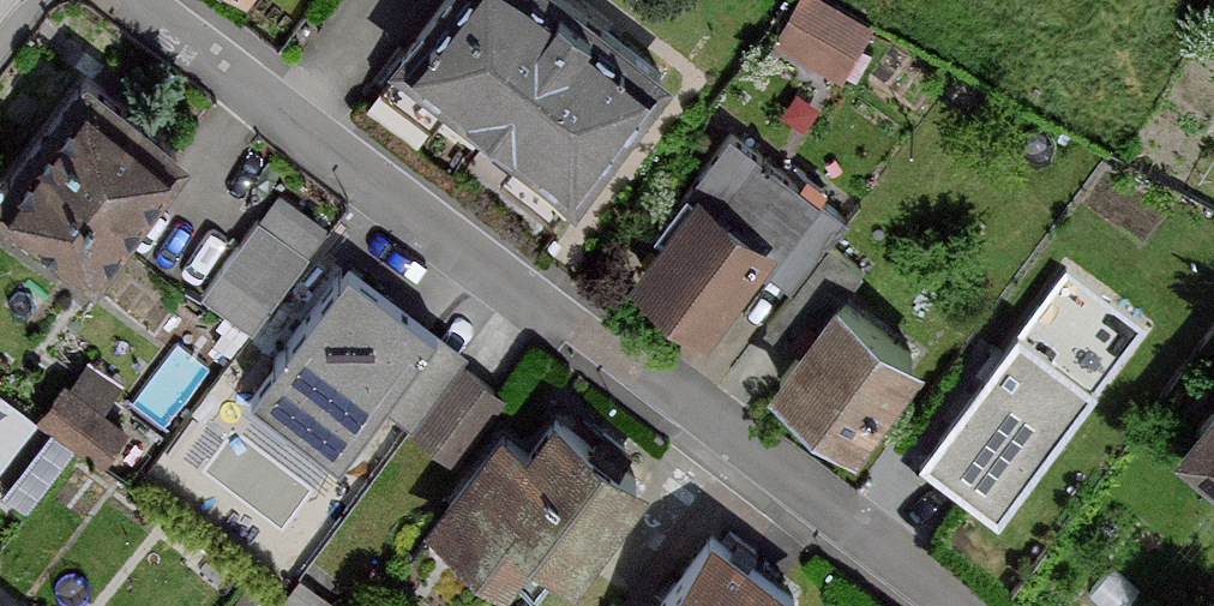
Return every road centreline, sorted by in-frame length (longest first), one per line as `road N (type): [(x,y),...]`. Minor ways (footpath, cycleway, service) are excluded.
road 1 (residential): [(131,0),(942,605)]

